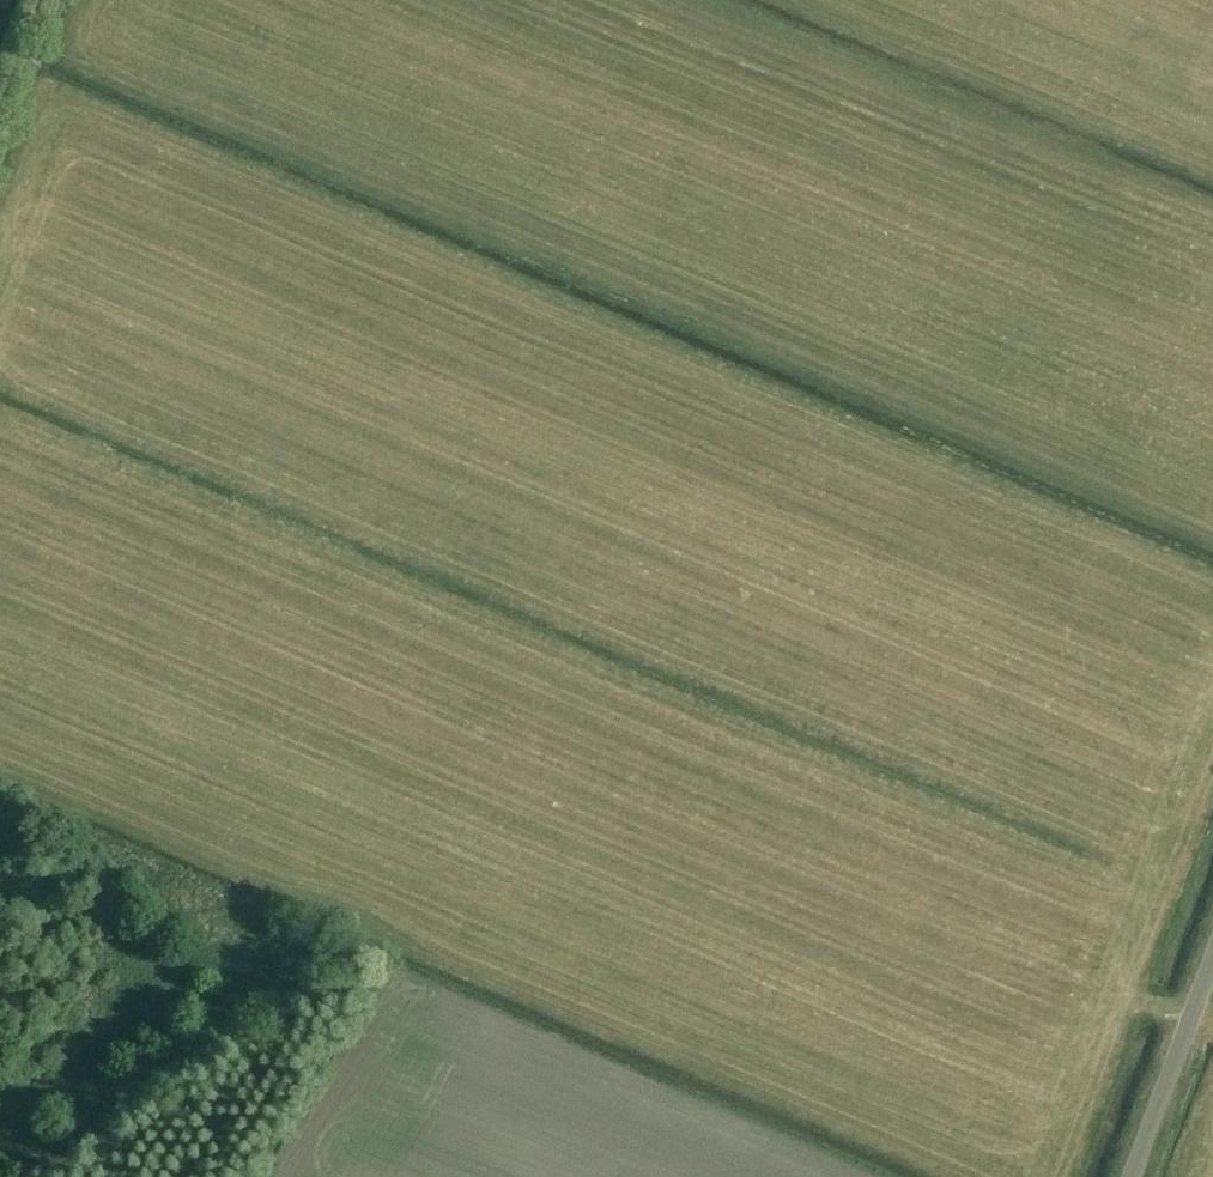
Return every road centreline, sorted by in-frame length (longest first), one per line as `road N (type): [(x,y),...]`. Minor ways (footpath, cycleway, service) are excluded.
road 1 (unclassified): [(1130,1176),(1212,953)]

